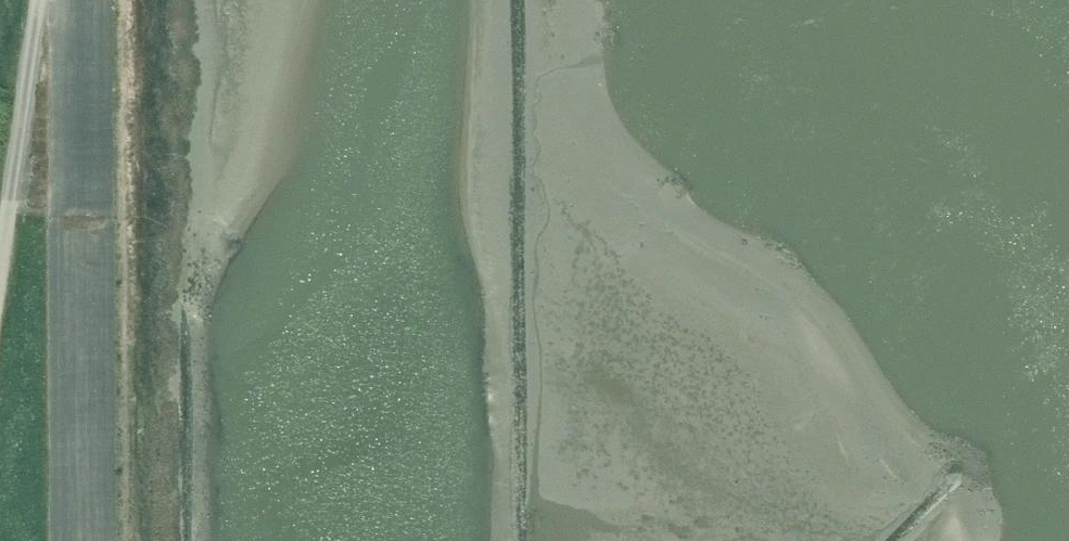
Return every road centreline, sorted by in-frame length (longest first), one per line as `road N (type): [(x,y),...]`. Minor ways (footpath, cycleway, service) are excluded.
road 1 (unclassified): [(0,272),(40,0)]

